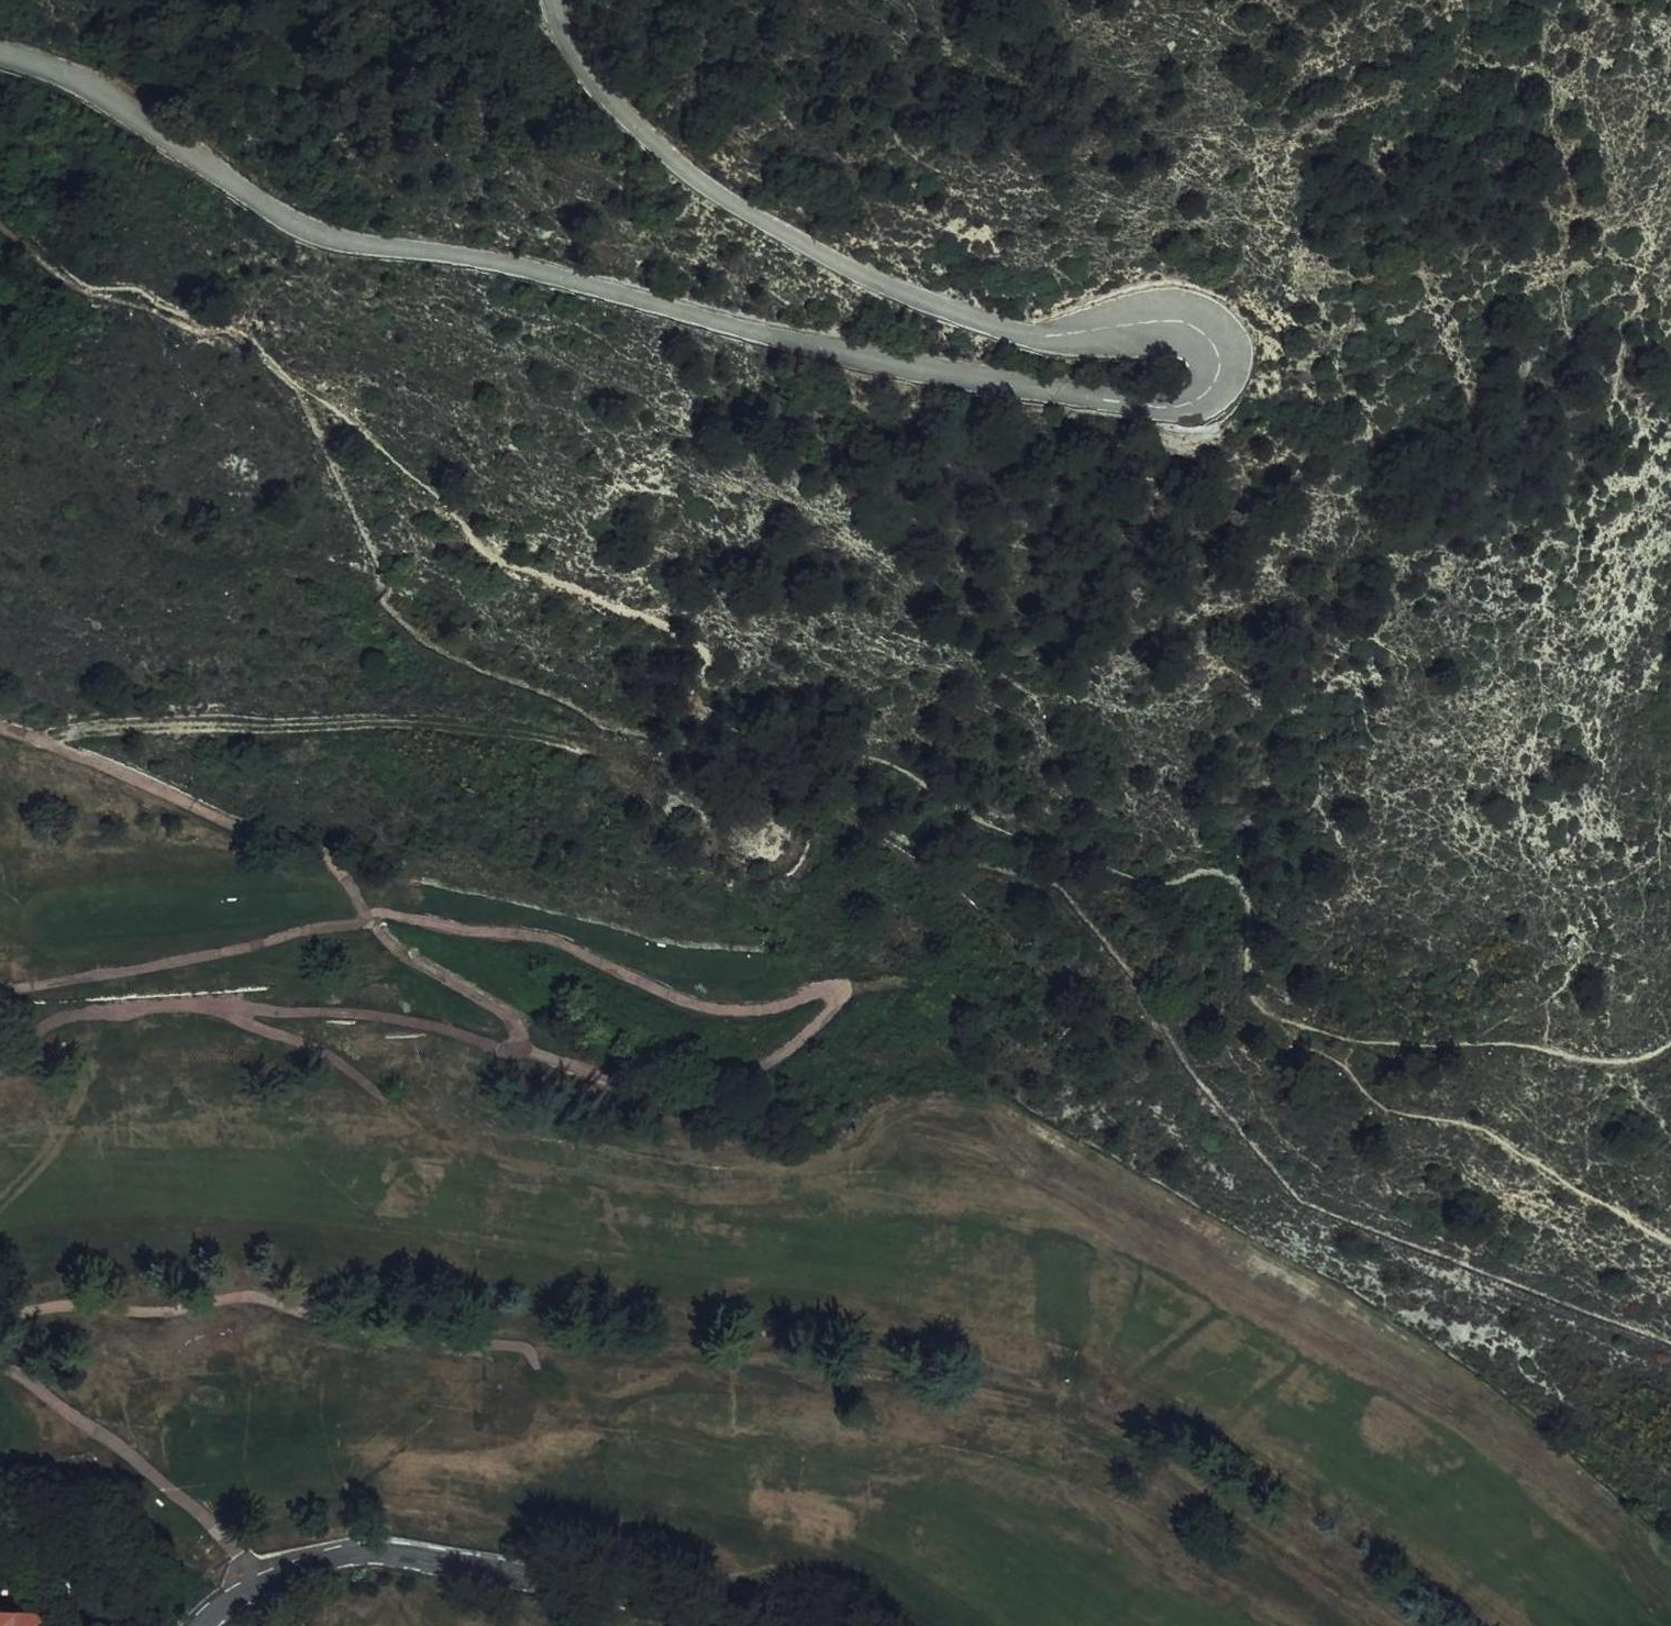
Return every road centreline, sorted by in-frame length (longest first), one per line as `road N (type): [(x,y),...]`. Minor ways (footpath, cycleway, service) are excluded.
road 1 (unclassified): [(781,1625),(645,1591),(397,1554),(307,1565),(248,1588),(200,1625)]
road 2 (track): [(62,738),(446,726),(556,743),(638,775)]

